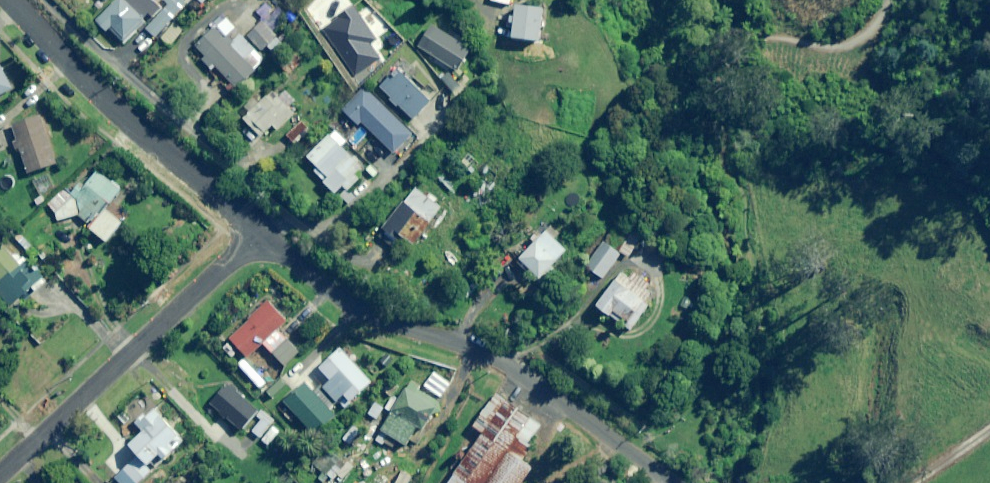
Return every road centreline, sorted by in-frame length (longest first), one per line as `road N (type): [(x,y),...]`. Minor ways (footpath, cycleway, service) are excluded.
road 1 (residential): [(262,232),(322,280),(410,323),(472,341),(566,399),(670,482)]
road 2 (residential): [(262,232),(0,477)]
road 3 (residential): [(8,0),(97,95),(262,232)]

